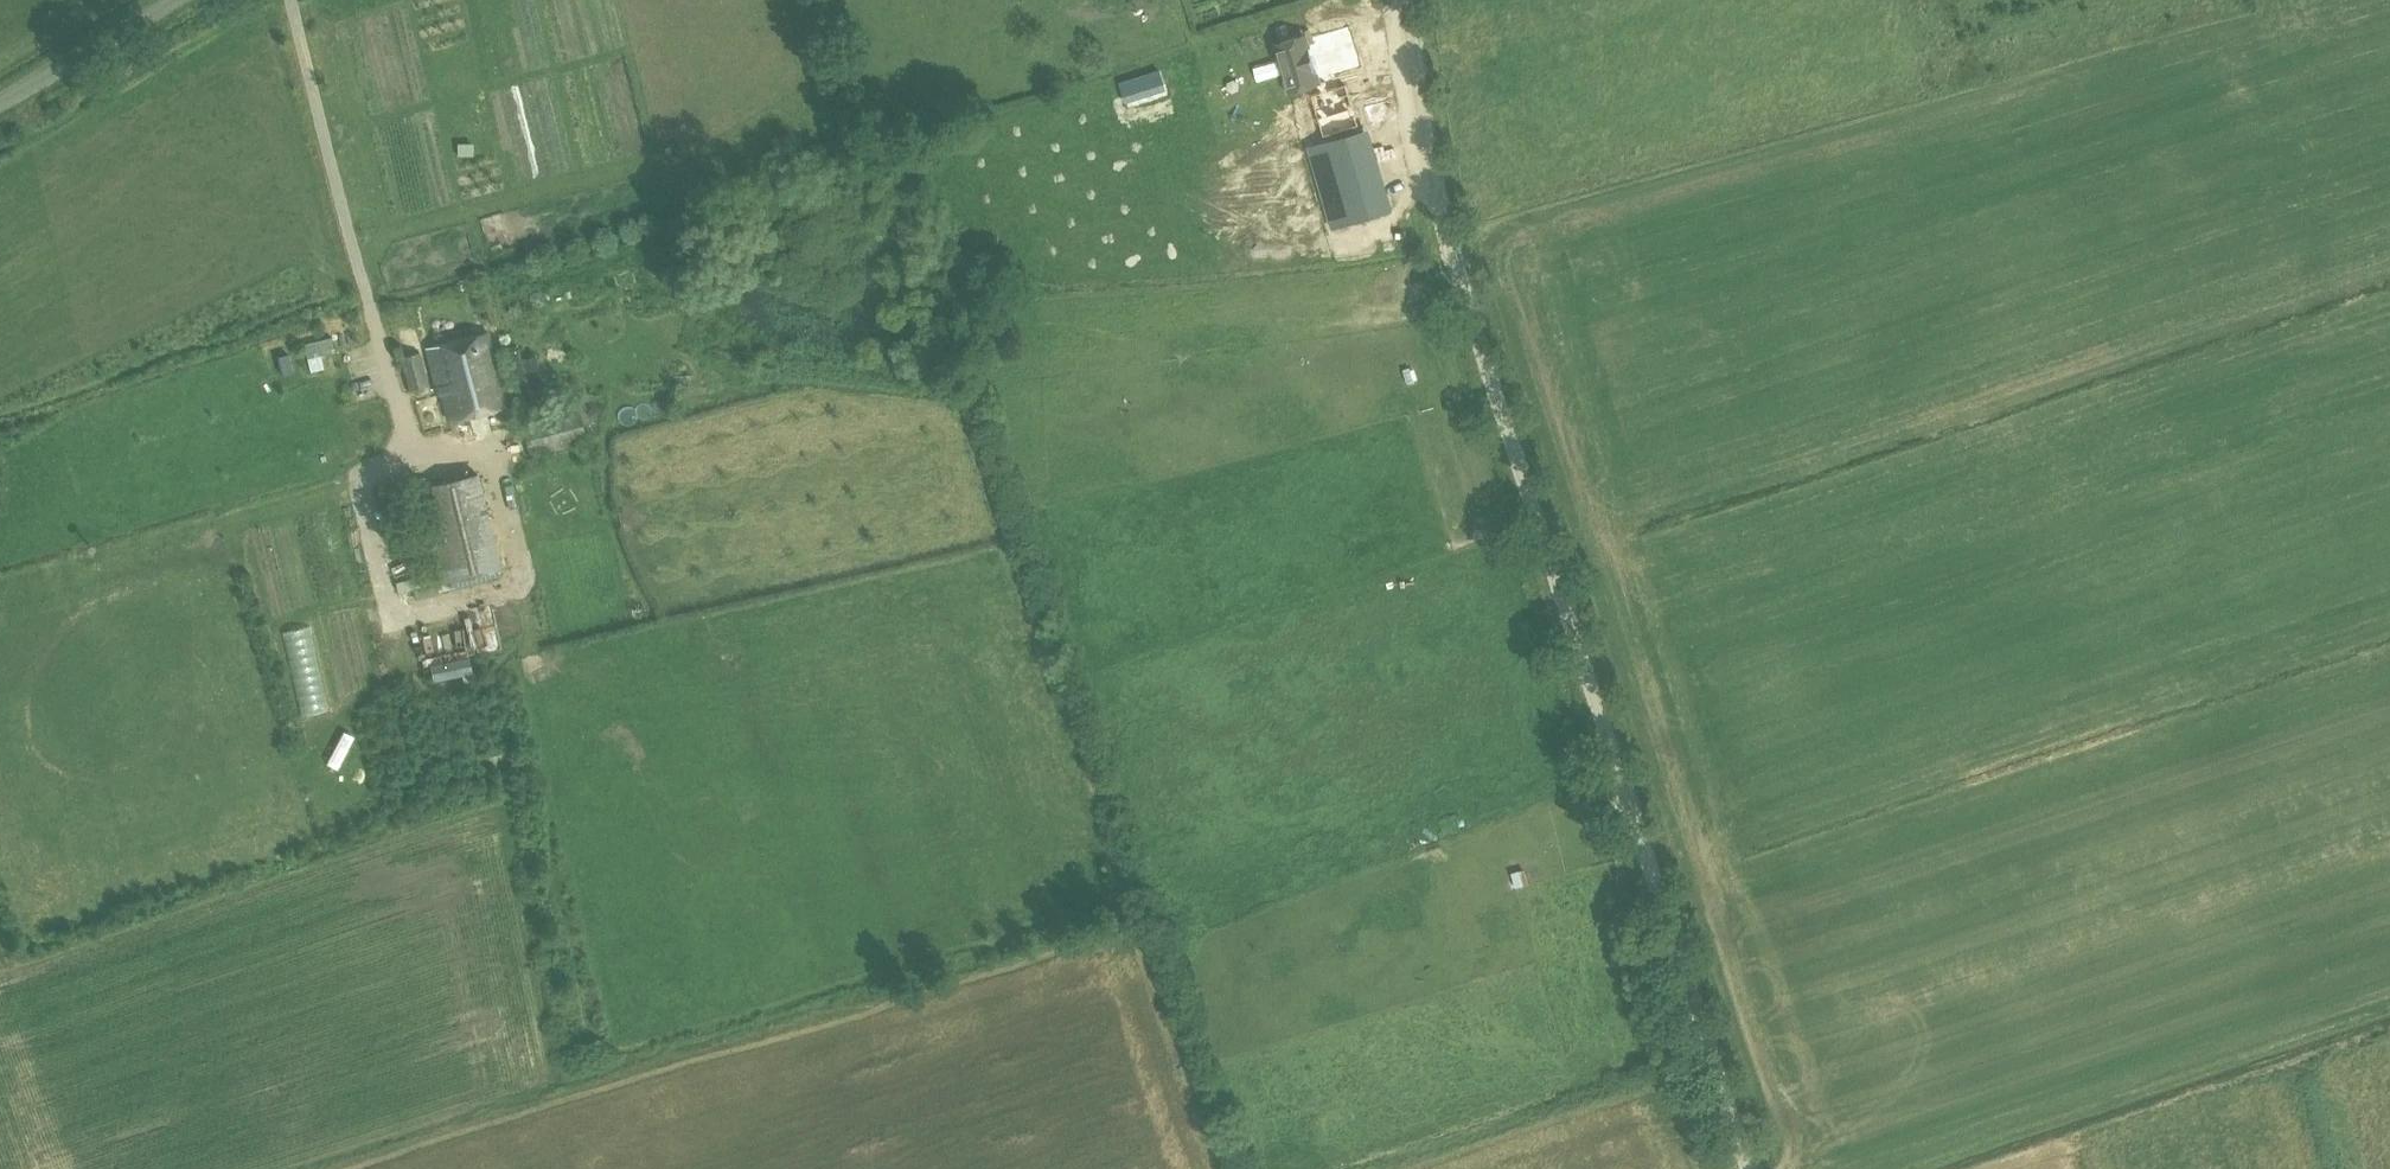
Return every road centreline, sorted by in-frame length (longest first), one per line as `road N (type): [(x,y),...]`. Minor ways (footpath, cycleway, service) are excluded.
road 1 (unclassified): [(1747,1168),(1535,516),(1426,142),(1404,0)]
road 2 (unclassified): [(0,103),(175,0)]

